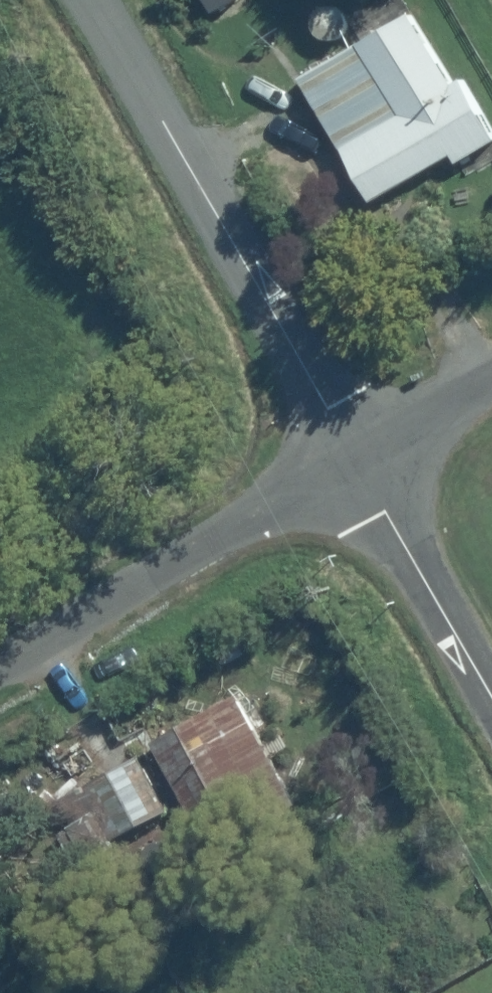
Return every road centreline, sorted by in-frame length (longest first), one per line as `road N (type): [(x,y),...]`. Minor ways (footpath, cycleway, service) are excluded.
road 1 (residential): [(95,0),(360,460)]
road 2 (unclassified): [(0,671),(360,460)]
road 3 (residential): [(360,460),(491,695)]
road 4 (unclassified): [(360,460),(491,383)]

